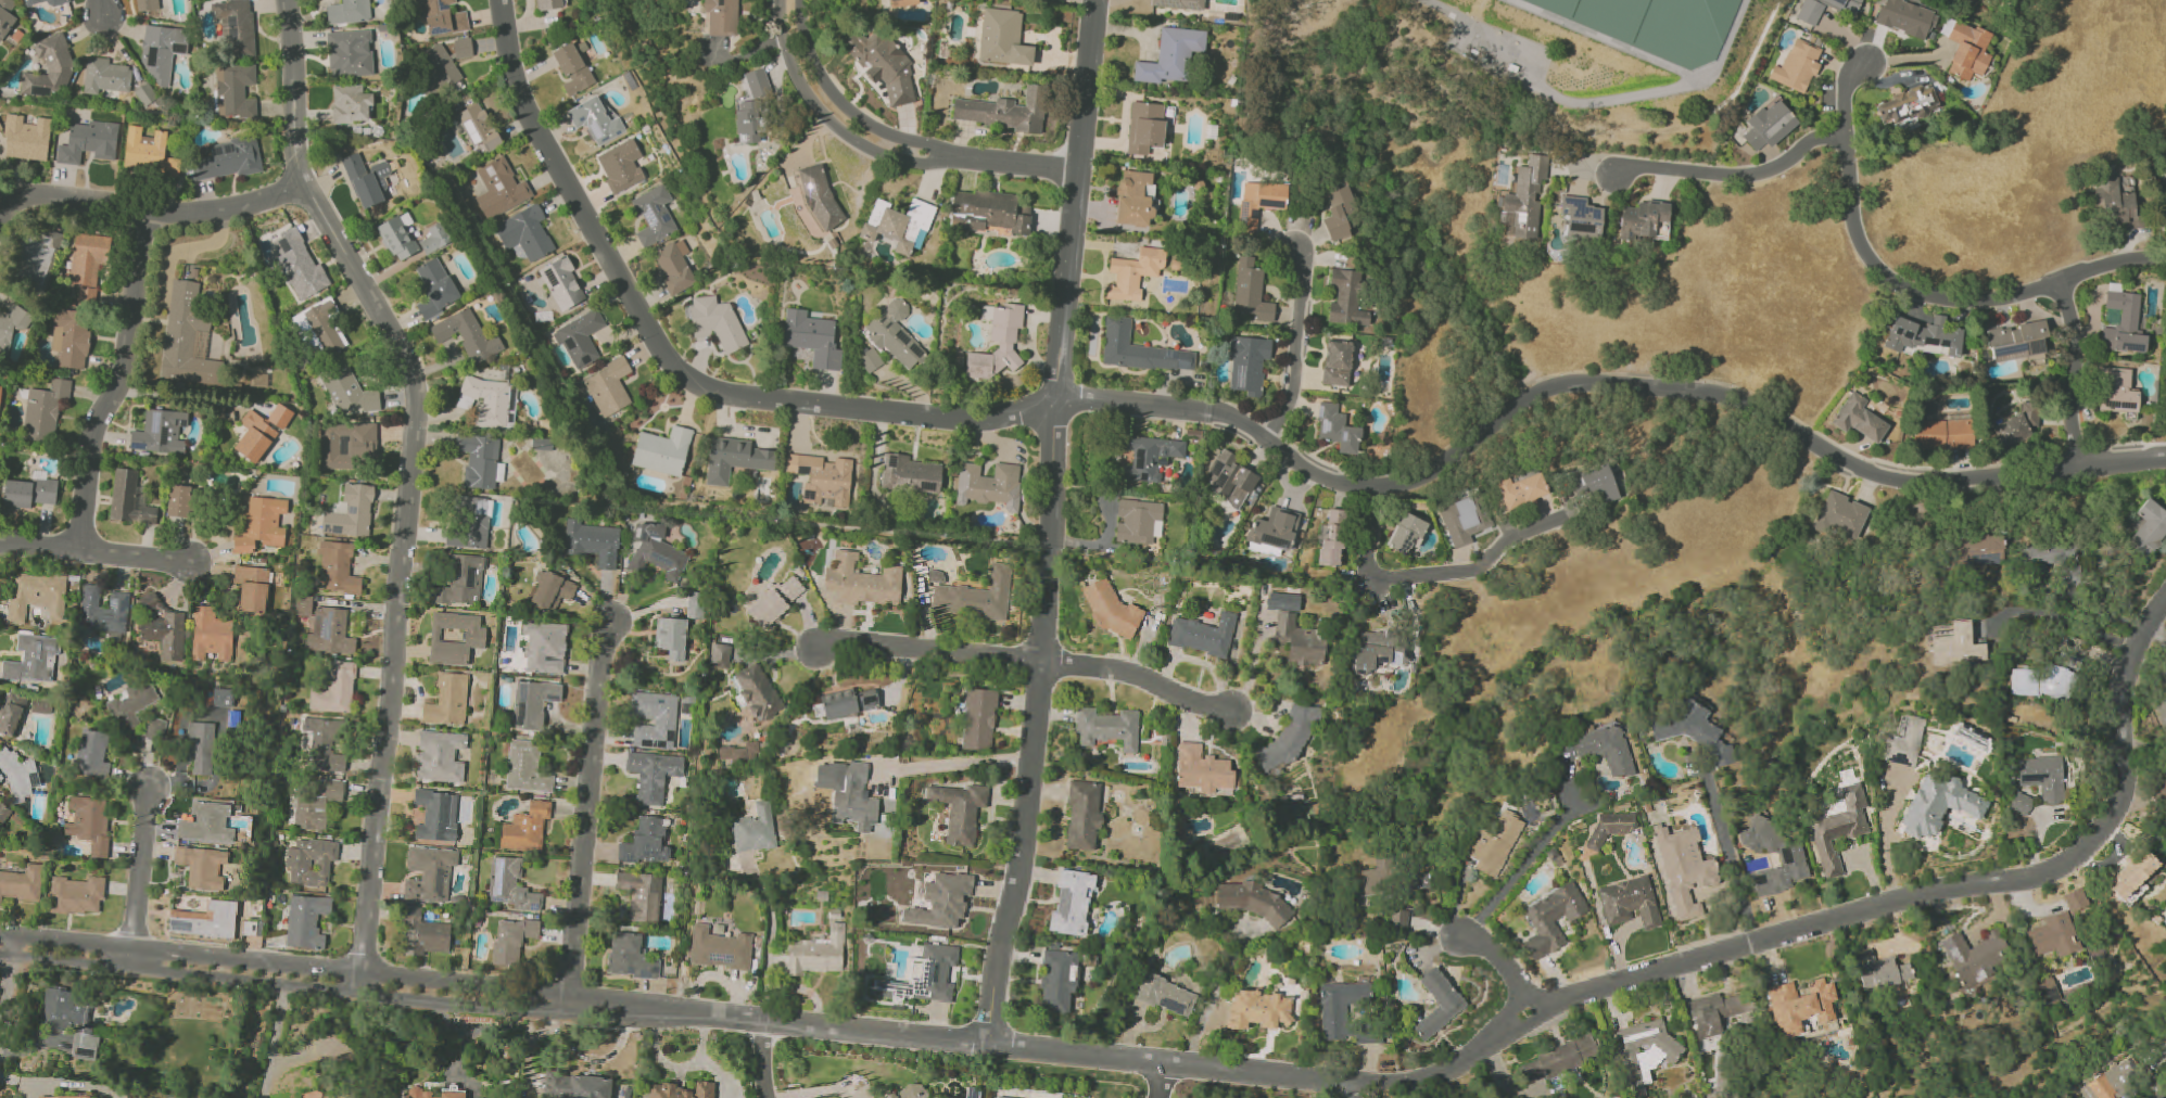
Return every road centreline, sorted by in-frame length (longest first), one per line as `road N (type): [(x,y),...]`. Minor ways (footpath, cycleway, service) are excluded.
road 1 (residential): [(500,0),(511,66),(539,130),(661,348),(685,378),(723,394),(961,420),(1081,398),(1206,410),(1331,481),(1372,490),(1431,474),(1540,390),(1569,382),(1701,391),(1760,405),(1846,459),(1908,480),(1974,481),(2165,458)]
road 2 (residential): [(1097,0),(1054,403),(1056,493),(1026,851),(998,959),(990,1044)]
road 3 (residential): [(286,0),(296,167),(417,385),(364,984)]
road 4 (residential): [(990,1044),(0,945)]
road 5 (residential): [(2165,609),(2133,664),(2123,802),(2066,865),(2031,878),(1935,891),(1546,1005)]
road 6 (residential): [(1504,1029),(1437,1075),(1360,1081),(990,1044)]
road 7 (residential): [(2165,265),(1960,303),(1910,289),(1878,263),(1847,132),(1852,84),(1876,64)]
road 8 (residential): [(779,0),(793,71),(827,118),(875,151),(926,163),(946,156),(841,104),(806,43),(801,0)]
road 9 (residential): [(565,1005),(611,617)]
road 10 (residential): [(144,214),(123,367),(96,423),(80,545)]
road 11 (residential): [(304,180),(264,201),(144,214),(14,196),(0,223)]
road 12 (residential): [(1372,490),(1368,564),(1383,579),(1480,571),(1509,539),(1562,514)]
road 13 (residential): [(1847,132),(1759,176),(1618,176)]
road 14 (residential): [(1043,663),(839,641),(816,649)]
road 15 (residential): [(1266,442),(1292,393),(1296,246)]
road 16 (residential): [(1043,663),(1124,672),(1233,711)]
road 17 (residential): [(0,544),(80,545),(194,562)]
road 18 (residential): [(2076,465),(2078,283)]
road 19 (residential): [(131,959),(153,787)]
road 20 (residential): [(1079,171),(946,156)]

